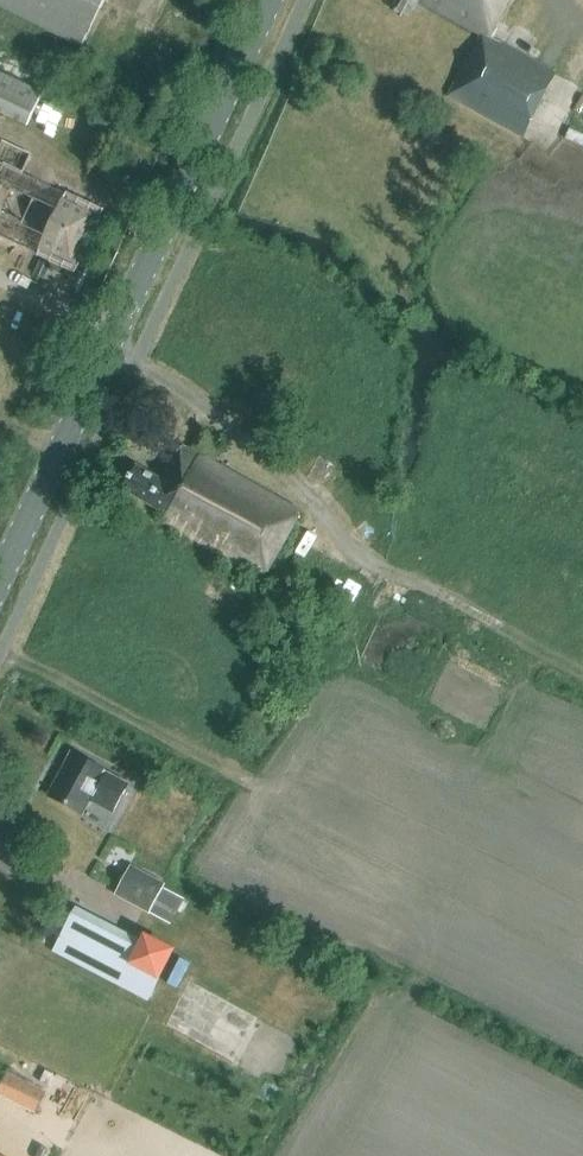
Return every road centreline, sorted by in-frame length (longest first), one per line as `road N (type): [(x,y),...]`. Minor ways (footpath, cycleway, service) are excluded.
road 1 (tertiary): [(0,579),(270,0)]

